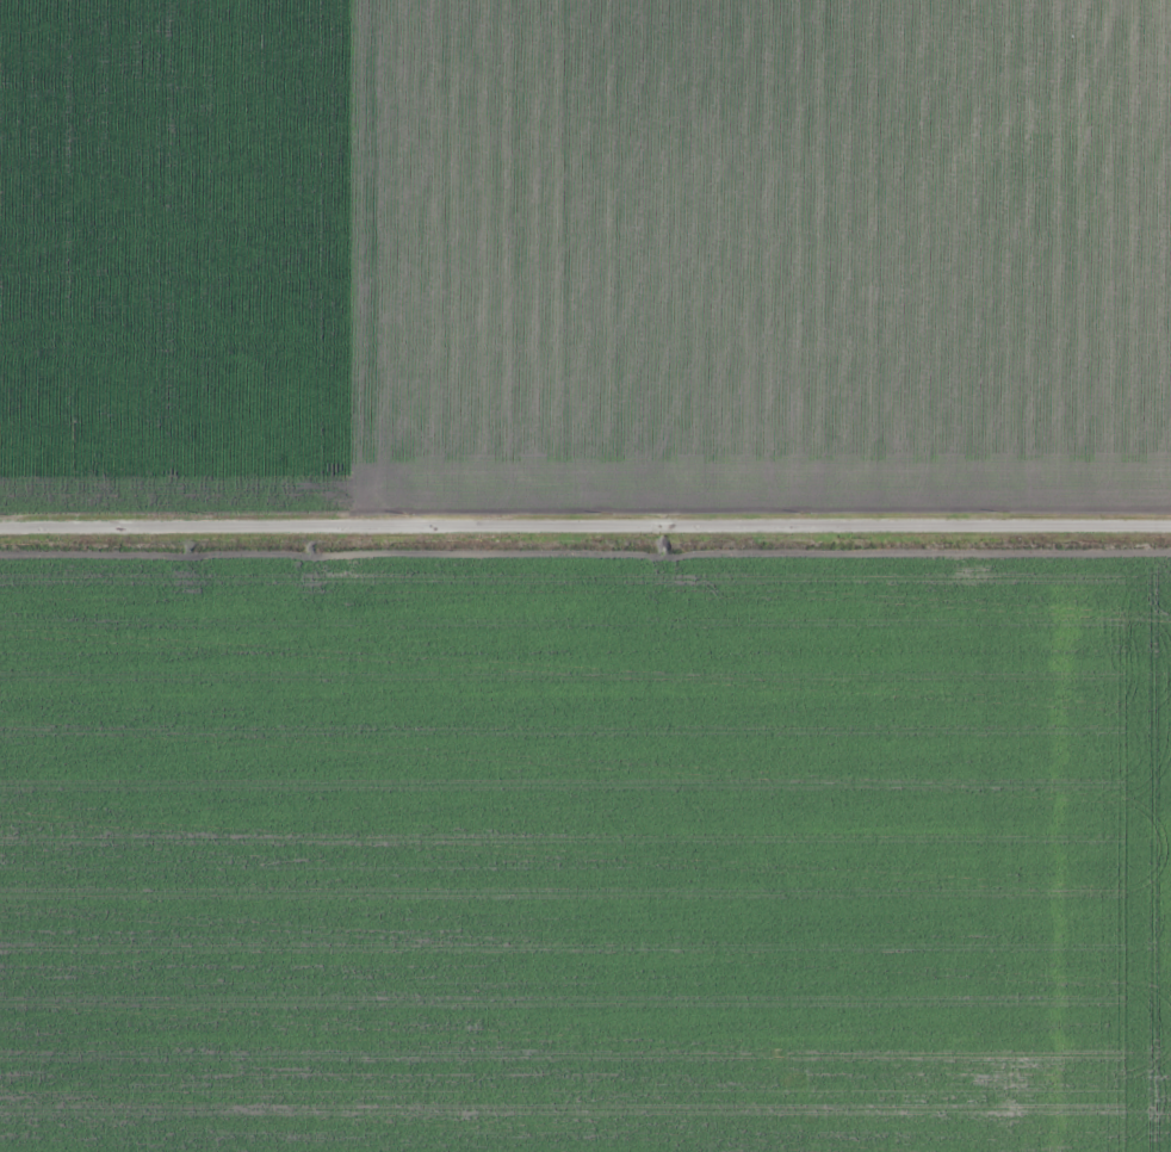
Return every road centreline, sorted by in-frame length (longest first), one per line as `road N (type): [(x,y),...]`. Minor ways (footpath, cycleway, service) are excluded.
road 1 (residential): [(1170,532),(0,532)]

